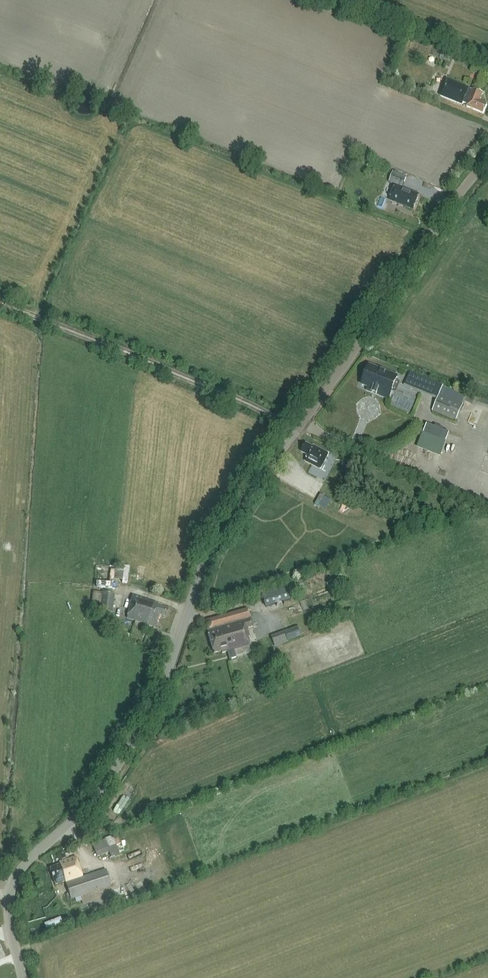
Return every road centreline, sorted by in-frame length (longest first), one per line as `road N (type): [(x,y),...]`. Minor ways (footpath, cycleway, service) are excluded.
road 1 (unclassified): [(21,977),(8,912),(12,883),(120,762),(156,697),(215,538),(487,157)]

